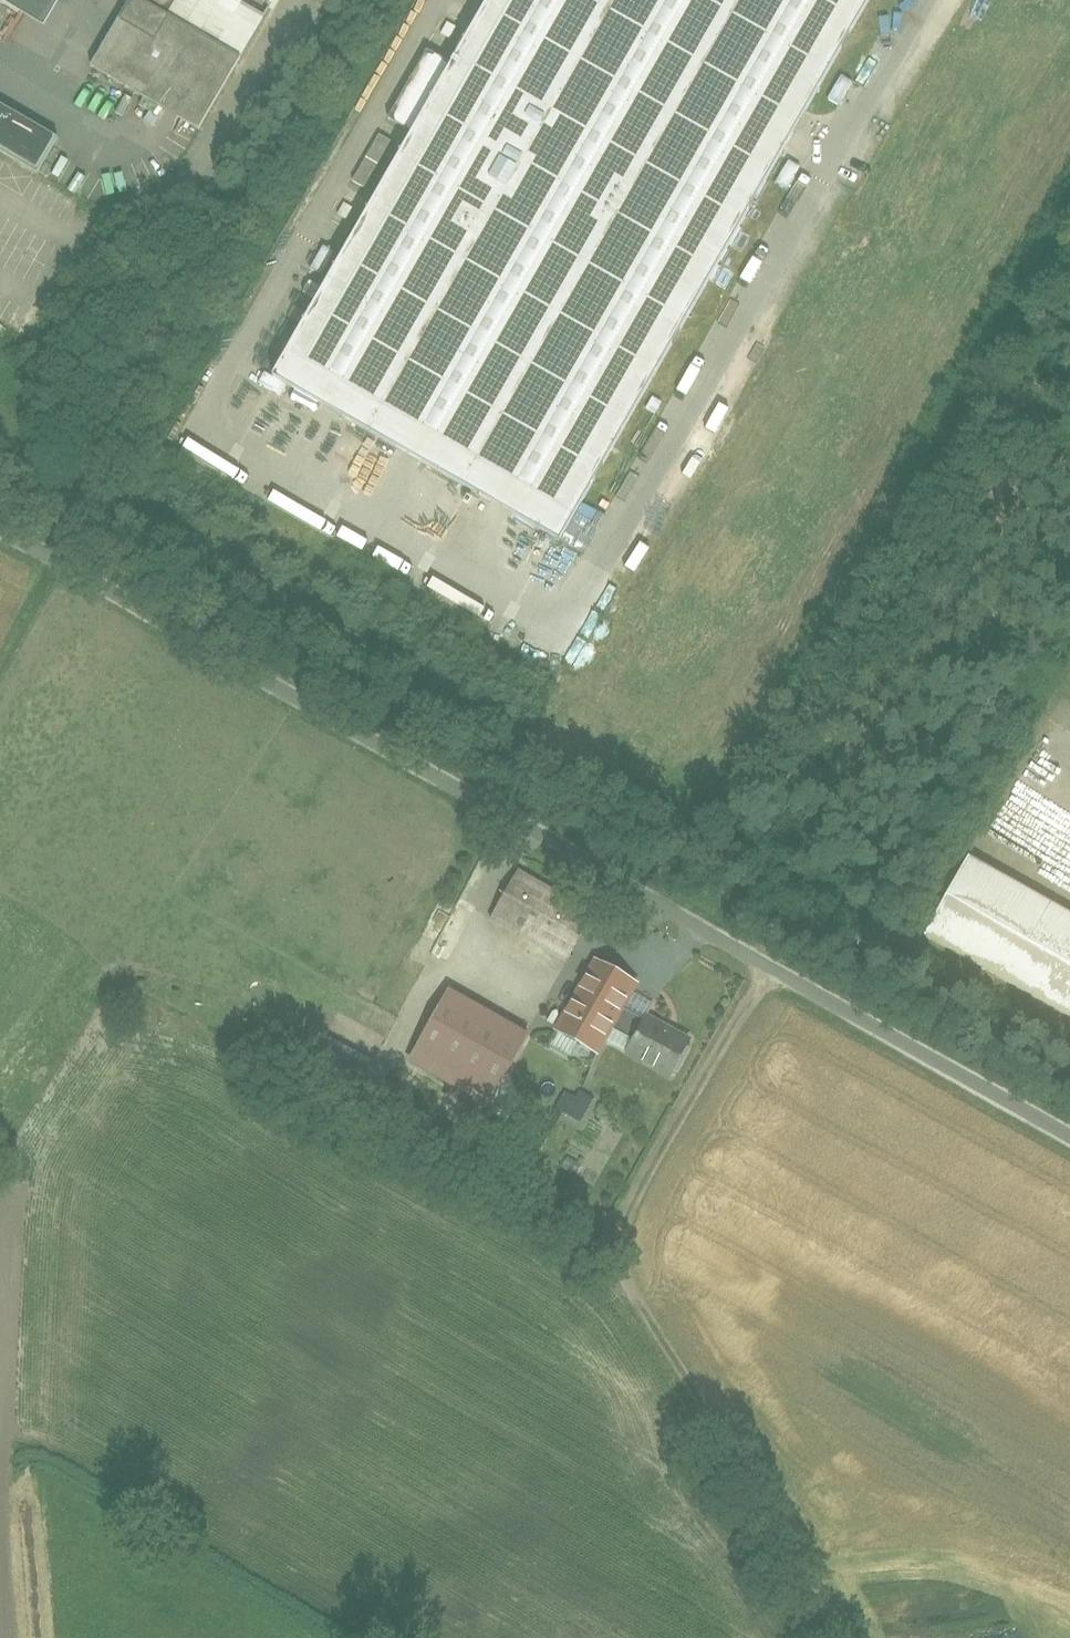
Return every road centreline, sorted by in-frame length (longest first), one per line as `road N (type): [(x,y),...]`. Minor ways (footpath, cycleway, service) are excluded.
road 1 (residential): [(1069,1138),(0,530)]

